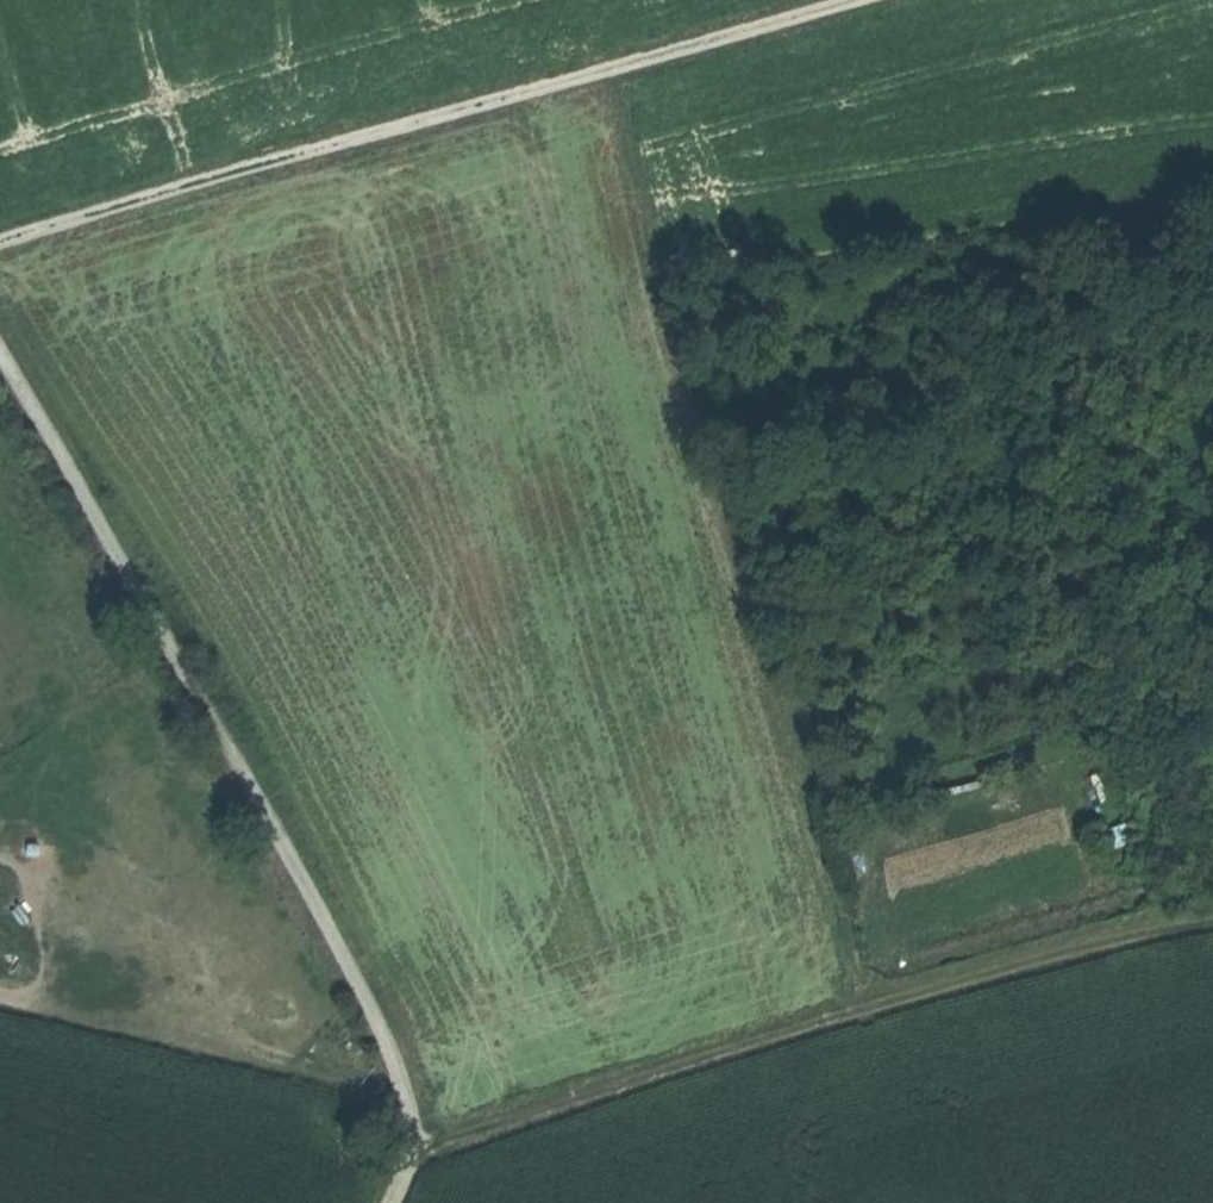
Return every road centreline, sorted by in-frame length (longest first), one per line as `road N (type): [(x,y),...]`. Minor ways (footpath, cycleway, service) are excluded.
road 1 (track): [(603,75),(868,999)]
road 2 (track): [(393,1202),(404,1177),(404,1109),(379,1035),(258,805),(0,352)]
road 3 (track): [(867,0),(0,250)]
road 4 (track): [(1212,917),(868,999),(407,1150)]
road 5 (track): [(190,195),(121,0)]

